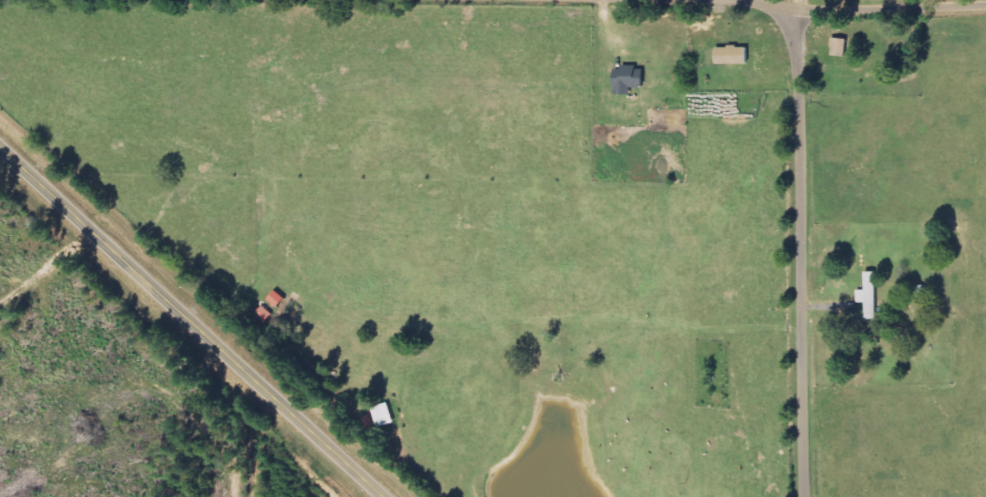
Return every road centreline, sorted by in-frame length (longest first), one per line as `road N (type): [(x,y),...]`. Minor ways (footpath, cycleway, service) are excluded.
road 1 (residential): [(985,4),(799,12),(443,0)]
road 2 (tertiary): [(0,145),(385,496)]
road 3 (residential): [(799,12),(774,496)]

